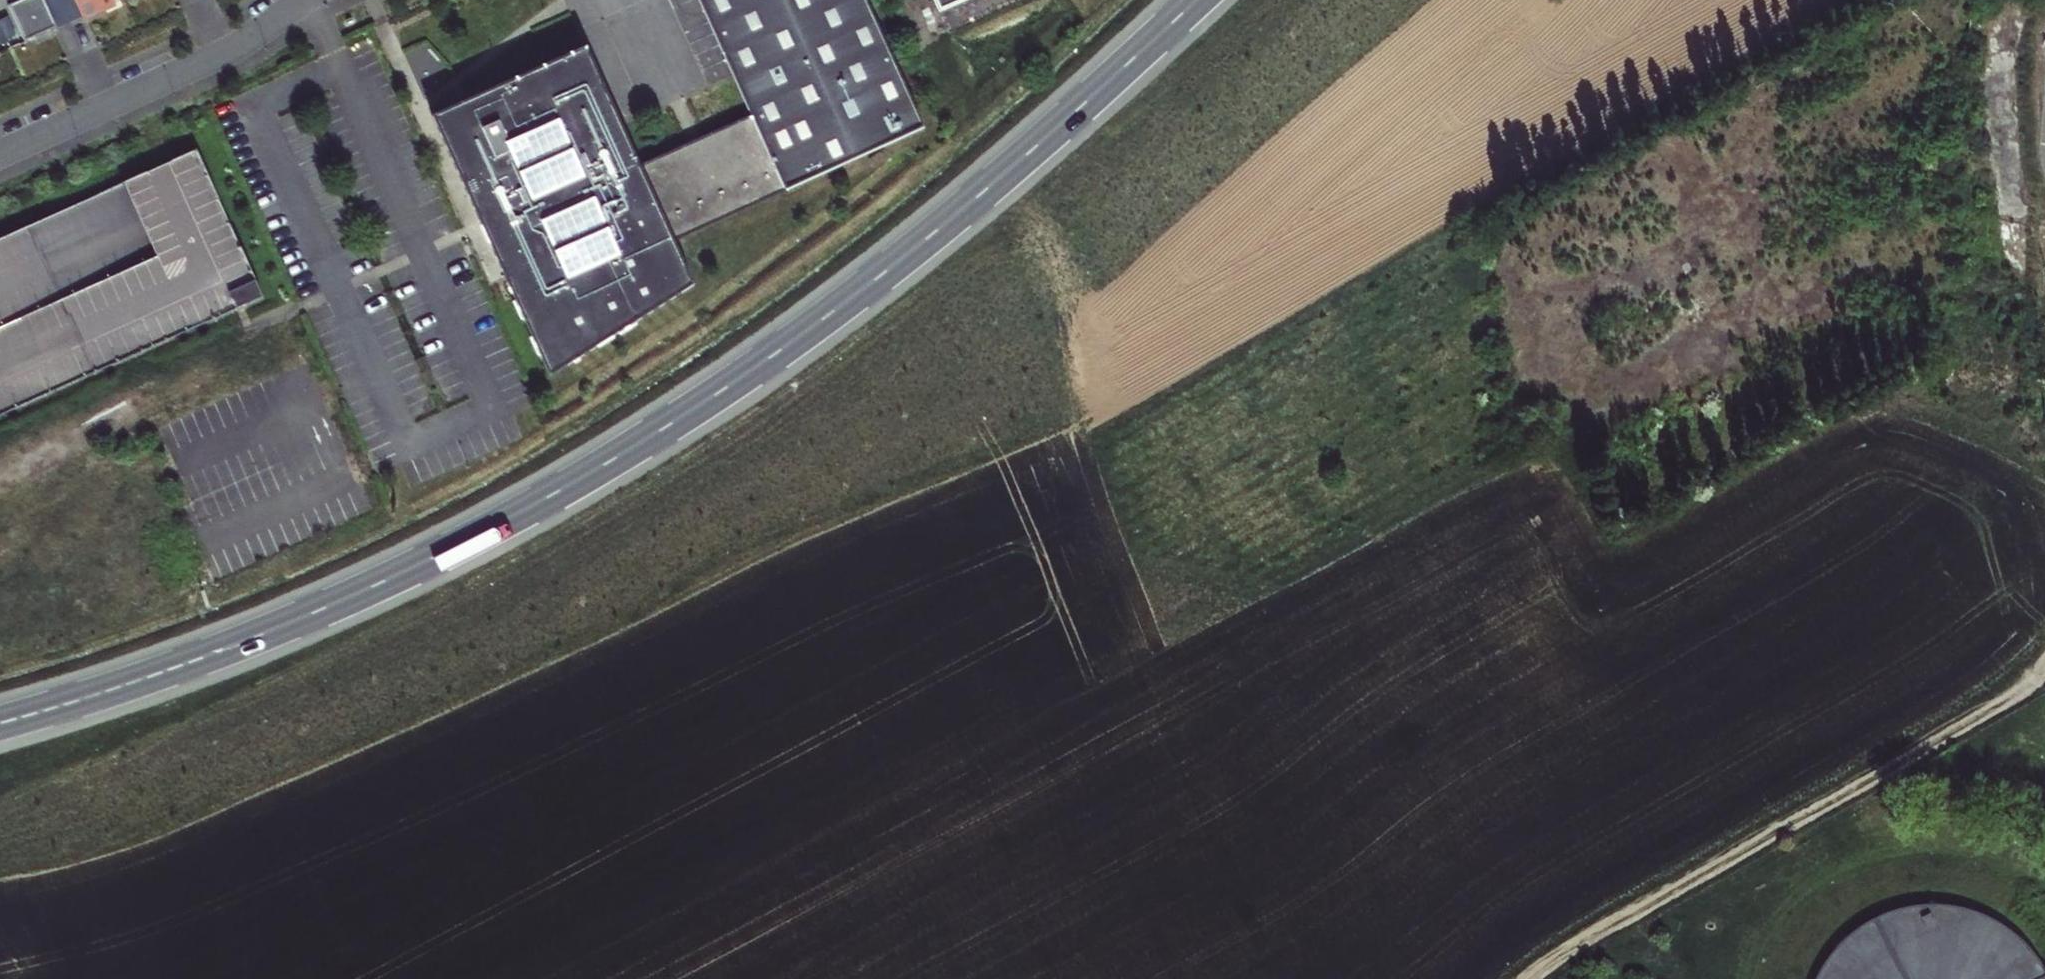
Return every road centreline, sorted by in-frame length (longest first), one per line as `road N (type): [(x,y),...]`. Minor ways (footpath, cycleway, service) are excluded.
road 1 (primary): [(1194,0),(913,246),(699,406),(593,471),(274,629),(0,722)]
road 2 (track): [(1523,978),(2028,684),(2044,664)]
road 3 (residential): [(302,0),(229,51),(0,156)]

